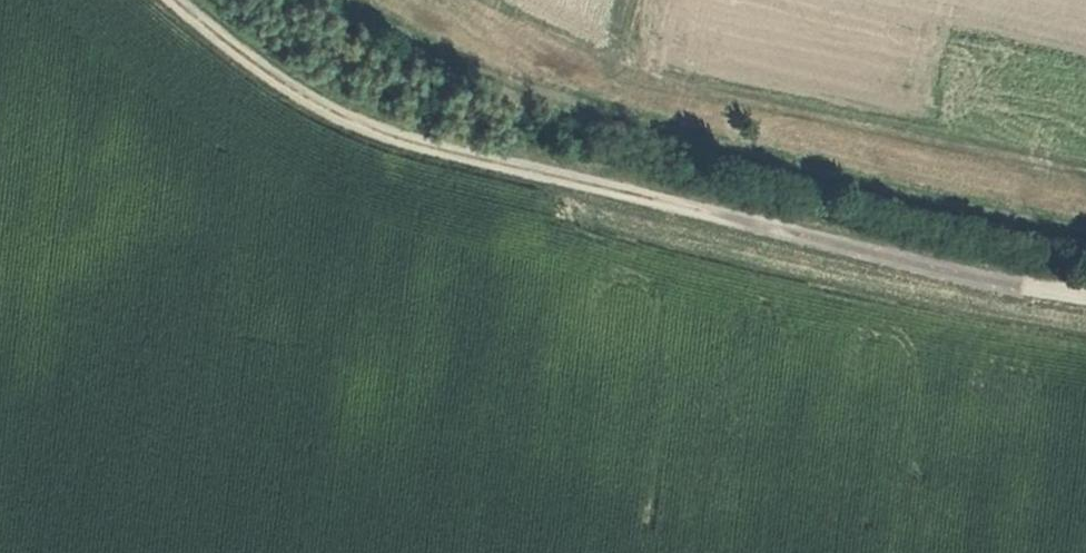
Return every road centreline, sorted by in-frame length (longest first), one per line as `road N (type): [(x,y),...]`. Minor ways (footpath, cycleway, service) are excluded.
road 1 (track): [(1085,299),(395,144),(322,113),(170,0)]
road 2 (track): [(1085,232),(891,196),(499,87),(428,59),(326,0)]

